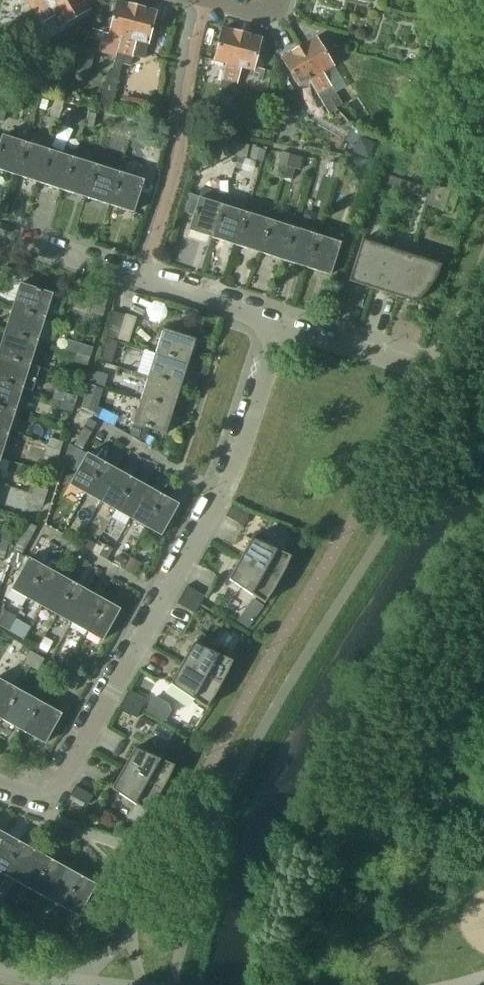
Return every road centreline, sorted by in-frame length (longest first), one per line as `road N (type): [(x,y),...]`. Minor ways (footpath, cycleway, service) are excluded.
road 1 (residential): [(45,795),(232,479),(280,322)]
road 2 (residential): [(280,322),(0,236)]
road 3 (residential): [(411,365),(280,322)]

